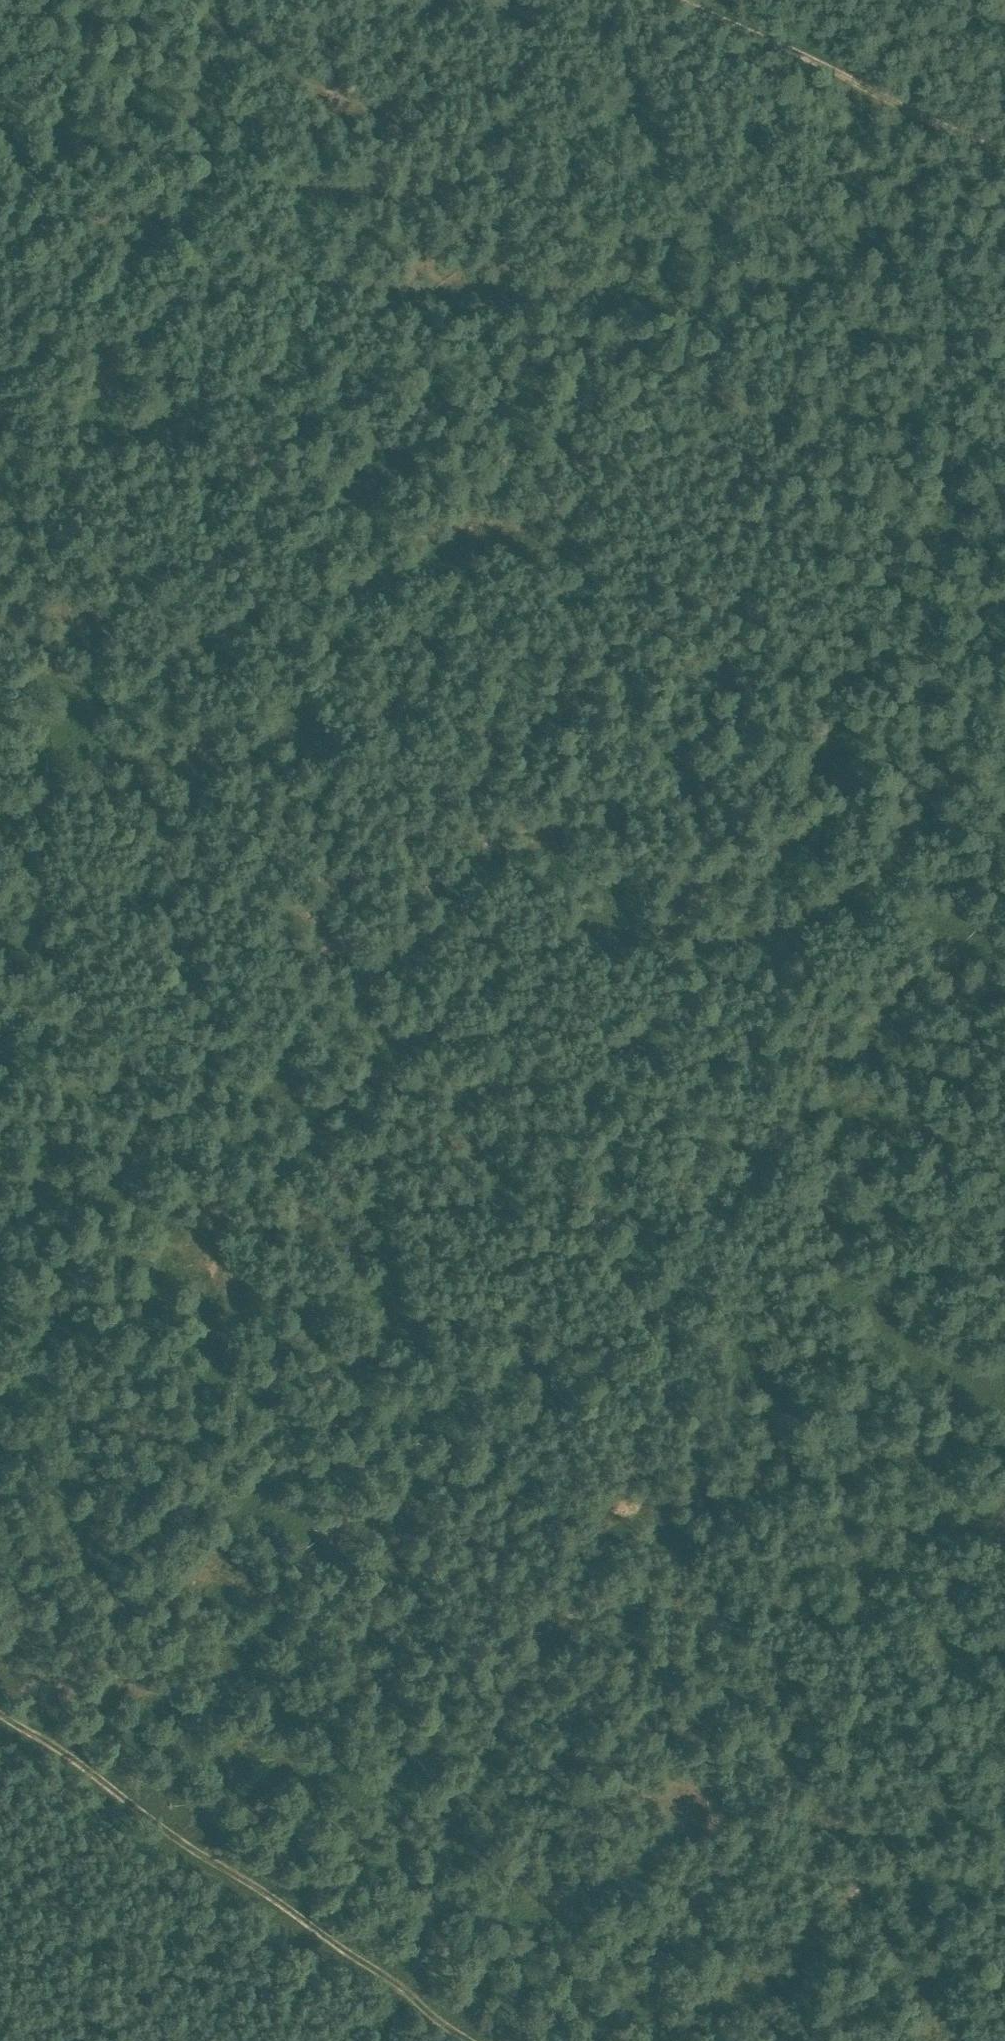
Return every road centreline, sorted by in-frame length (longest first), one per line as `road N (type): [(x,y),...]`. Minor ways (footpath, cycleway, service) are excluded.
road 1 (track): [(464,2040),(292,1911),(0,1717)]
road 2 (track): [(677,0),(1004,153)]

